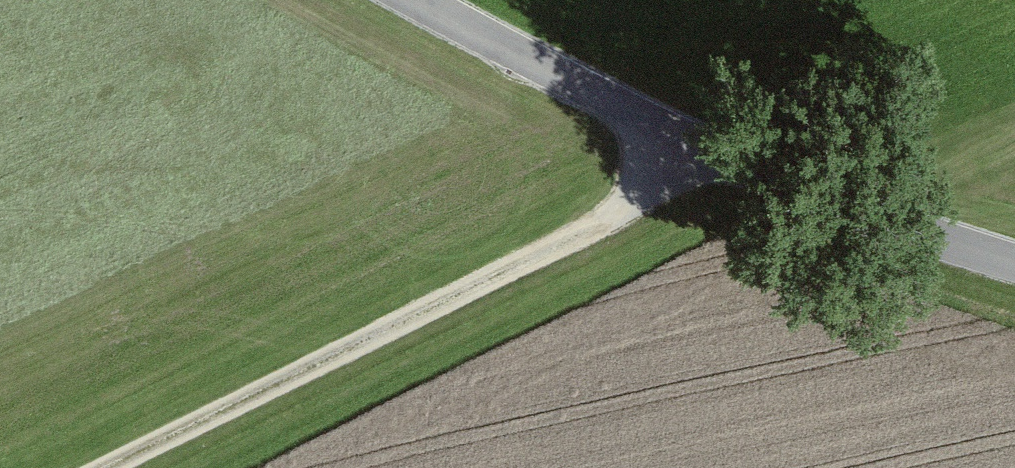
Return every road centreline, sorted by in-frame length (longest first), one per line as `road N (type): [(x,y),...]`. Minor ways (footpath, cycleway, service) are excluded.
road 1 (track): [(680,135),(595,223),(91,467)]
road 2 (unclassified): [(1014,258),(890,222),(680,135),(424,0)]

